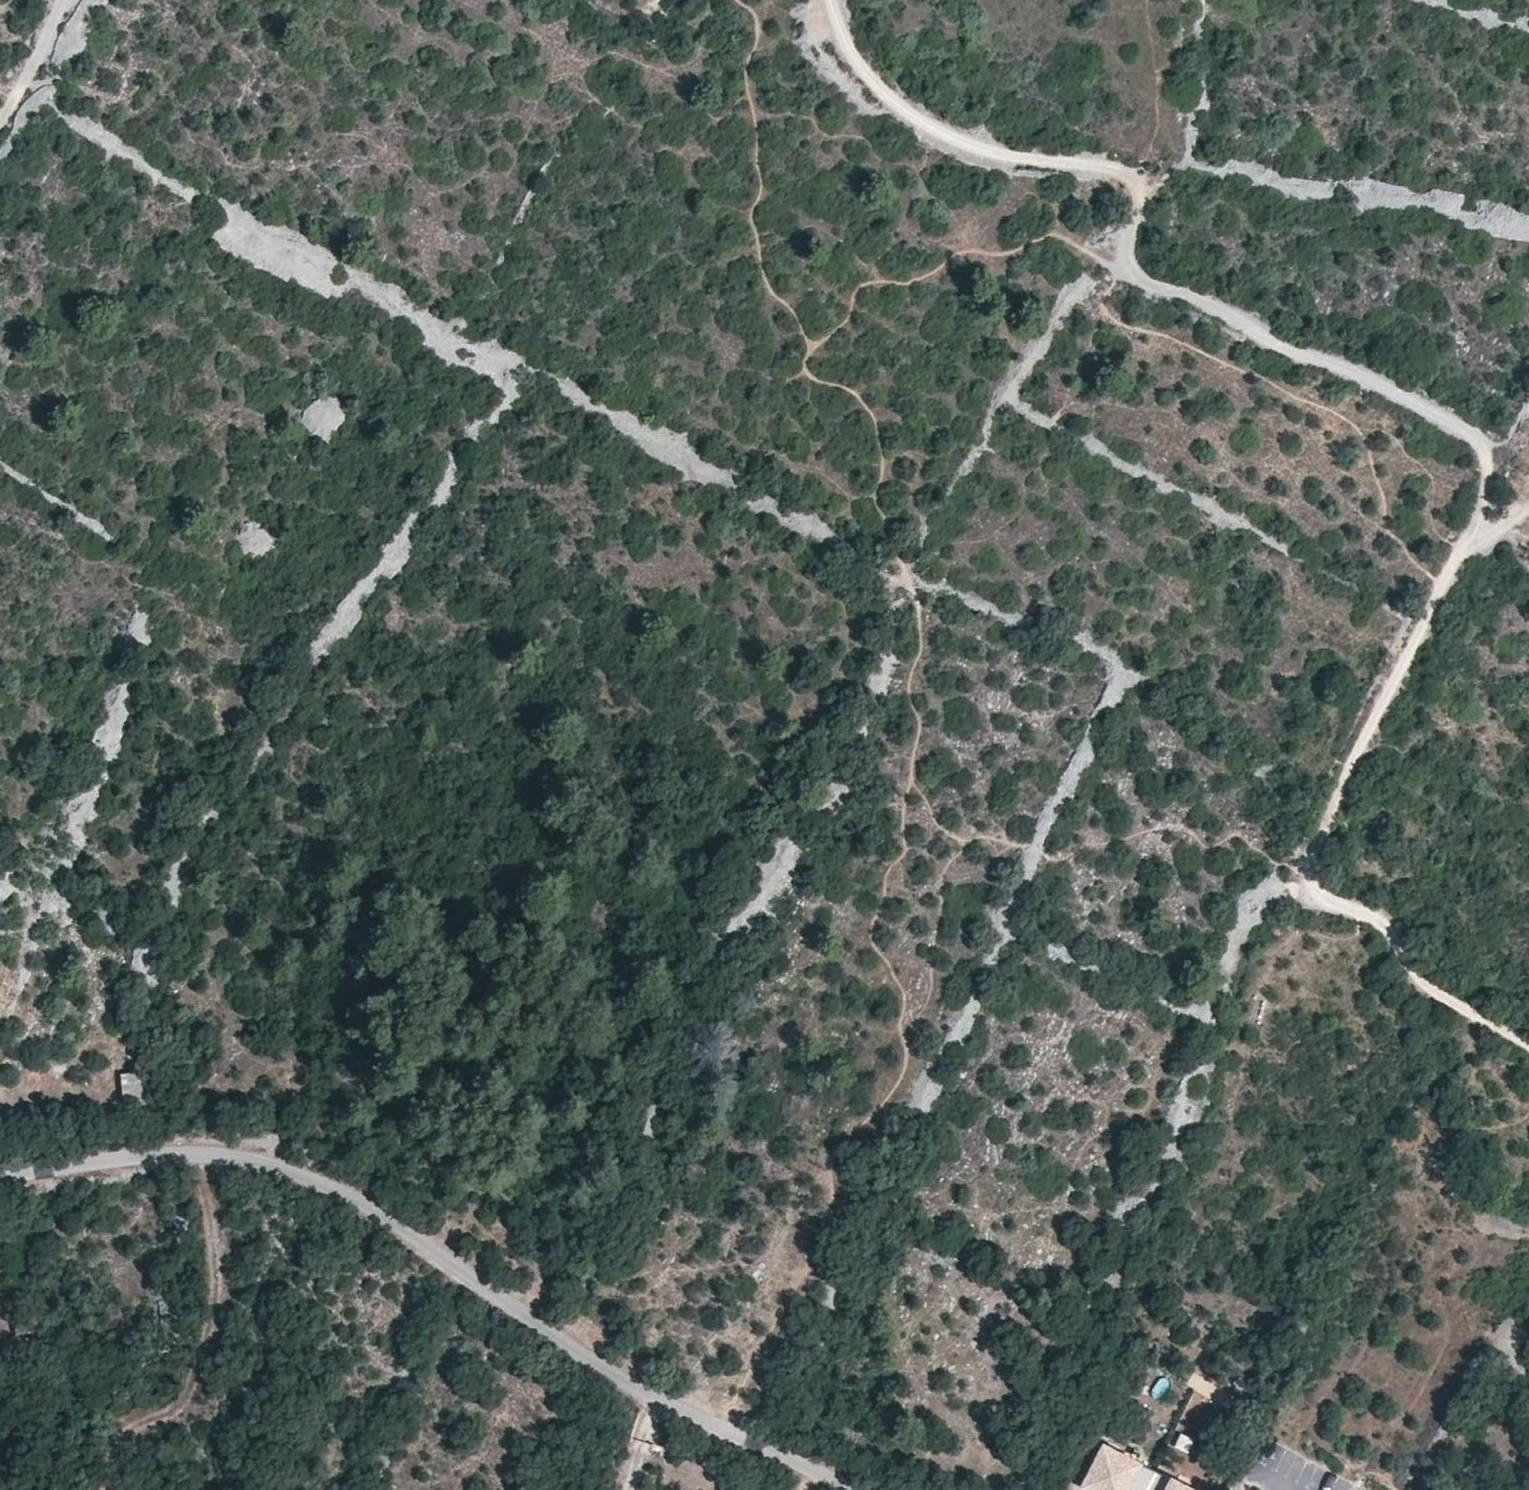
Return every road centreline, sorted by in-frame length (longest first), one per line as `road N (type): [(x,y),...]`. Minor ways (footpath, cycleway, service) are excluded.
road 1 (track): [(1528,1045),(1462,1004),(1424,959),(1371,918),(1314,904),(1302,869),(1324,834),(1489,462),(1388,399),(1133,281),(1114,252),(1149,181),(1057,171),(954,141),(874,89),(837,40),(825,0)]
road 2 (unclassified): [(0,1180),(139,1157),(220,1152),(284,1159),(346,1182),(648,1395),(853,1489)]
road 3 (track): [(61,0),(0,127)]

